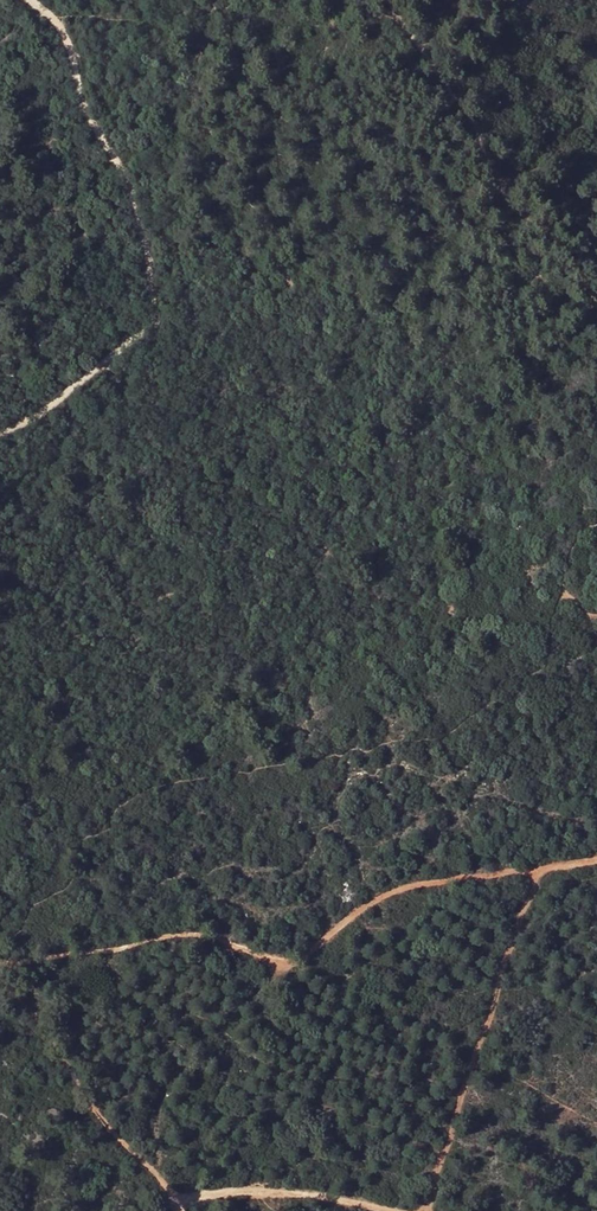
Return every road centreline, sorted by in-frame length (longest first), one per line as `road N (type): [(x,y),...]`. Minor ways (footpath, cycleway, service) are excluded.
road 1 (track): [(23,0),(48,14),(68,40),(81,105),(125,181),(148,275),(123,360),(0,430)]
road 2 (track): [(143,1210),(186,1192),(247,1183),(333,1188),(424,1210)]

